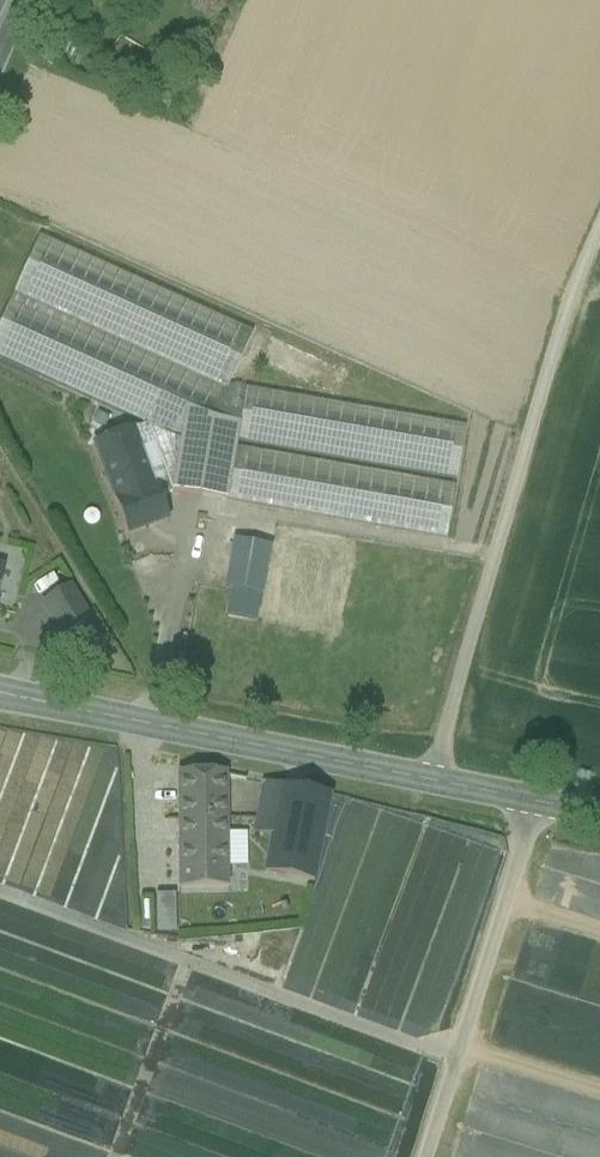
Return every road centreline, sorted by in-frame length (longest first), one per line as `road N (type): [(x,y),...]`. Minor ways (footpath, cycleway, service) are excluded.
road 1 (tertiary): [(599,815),(0,696)]
road 2 (track): [(599,235),(568,300),(427,780)]
road 3 (track): [(536,802),(429,1156)]

